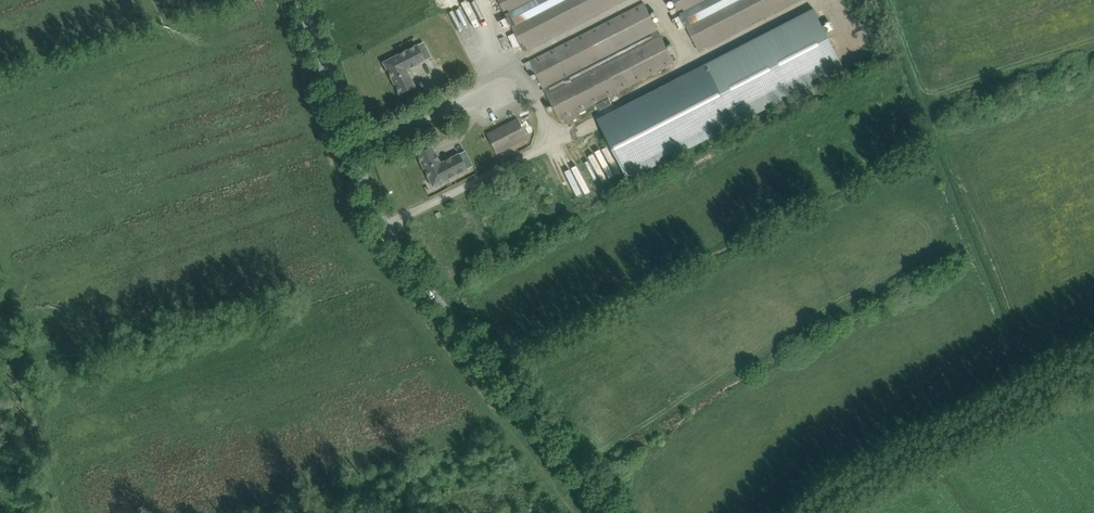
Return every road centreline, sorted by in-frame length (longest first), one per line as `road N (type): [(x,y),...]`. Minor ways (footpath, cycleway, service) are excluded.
road 1 (tertiary): [(606,512),(388,255),(297,0)]

